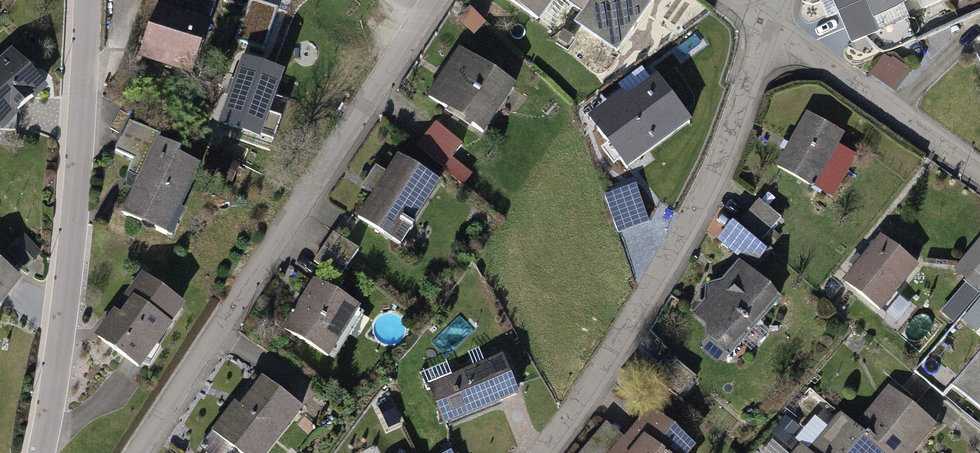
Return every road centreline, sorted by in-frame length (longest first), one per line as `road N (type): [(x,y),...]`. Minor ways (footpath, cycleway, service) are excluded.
road 1 (residential): [(133,452),(432,0)]
road 2 (residential): [(767,19),(692,219),(540,452)]
road 3 (residential): [(42,452),(69,247),(87,0)]
road 4 (residential): [(979,171),(767,19)]

